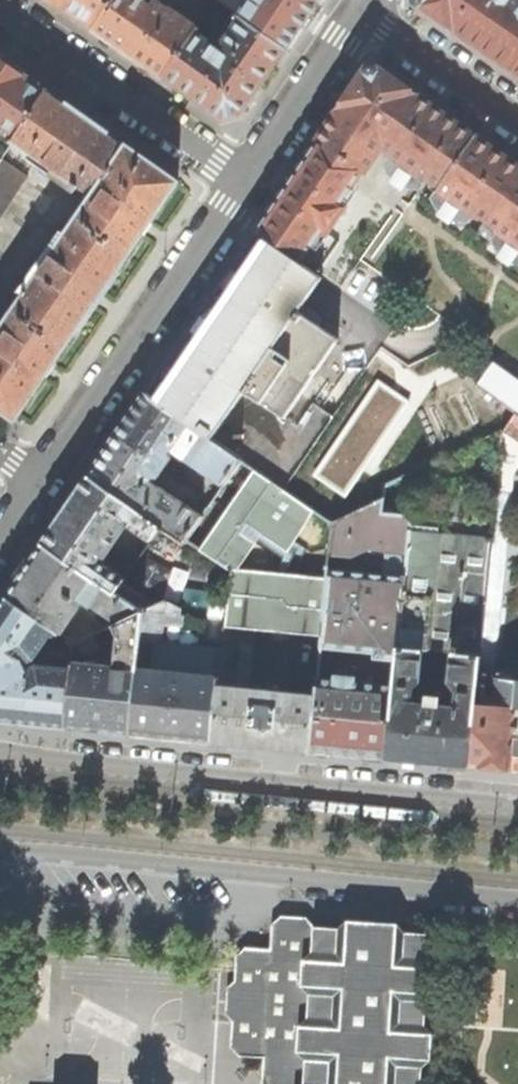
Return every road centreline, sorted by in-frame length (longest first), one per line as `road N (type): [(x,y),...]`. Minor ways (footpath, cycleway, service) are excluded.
road 1 (residential): [(517,809),(0,754)]
road 2 (residential): [(0,851),(517,903)]
road 3 (residential): [(45,484),(244,181)]
road 4 (residential): [(0,8),(244,181)]
road 5 (residential): [(244,181),(362,11)]
road 6 (residential): [(362,11),(517,119)]

